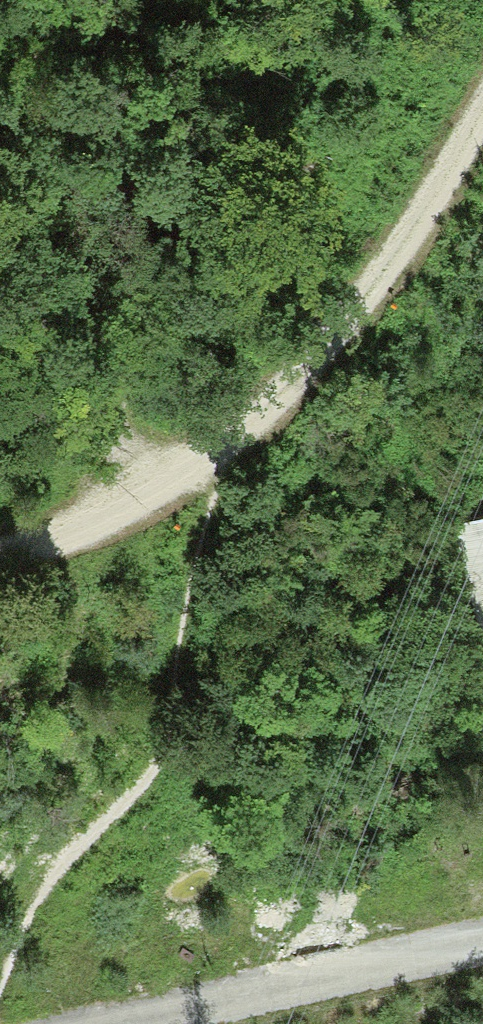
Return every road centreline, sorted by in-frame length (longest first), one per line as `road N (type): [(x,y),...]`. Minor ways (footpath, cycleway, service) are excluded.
road 1 (track): [(482,90),(317,369),(182,482),(50,546),(0,554)]
road 2 (track): [(137,504),(104,347),(0,19)]
road 3 (track): [(114,1023),(482,939)]

